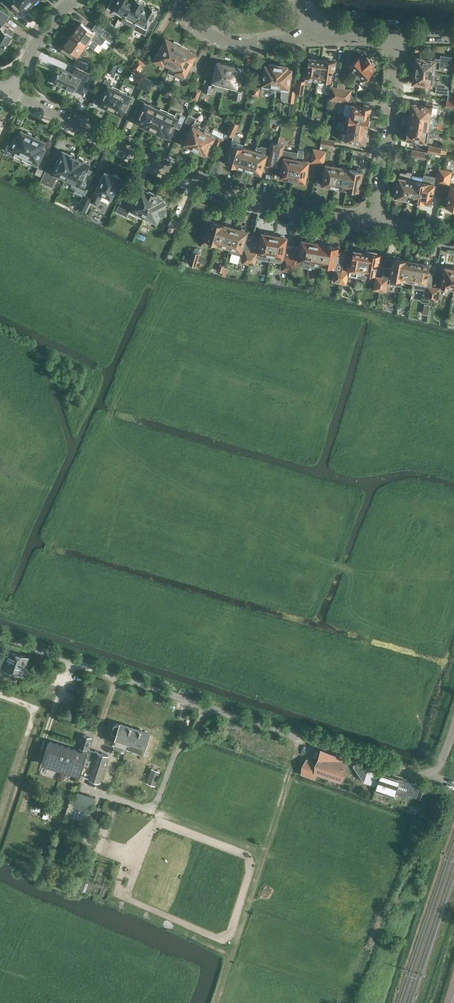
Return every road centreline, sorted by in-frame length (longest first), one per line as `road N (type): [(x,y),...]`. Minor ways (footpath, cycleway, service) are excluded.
road 1 (unclassified): [(0,638),(423,775)]
road 2 (residential): [(375,221),(293,208),(190,176),(9,90)]
road 3 (track): [(214,1002),(302,738)]
road 4 (residential): [(375,221),(403,37)]
road 5 (residential): [(315,36),(227,39),(205,29),(178,0)]

